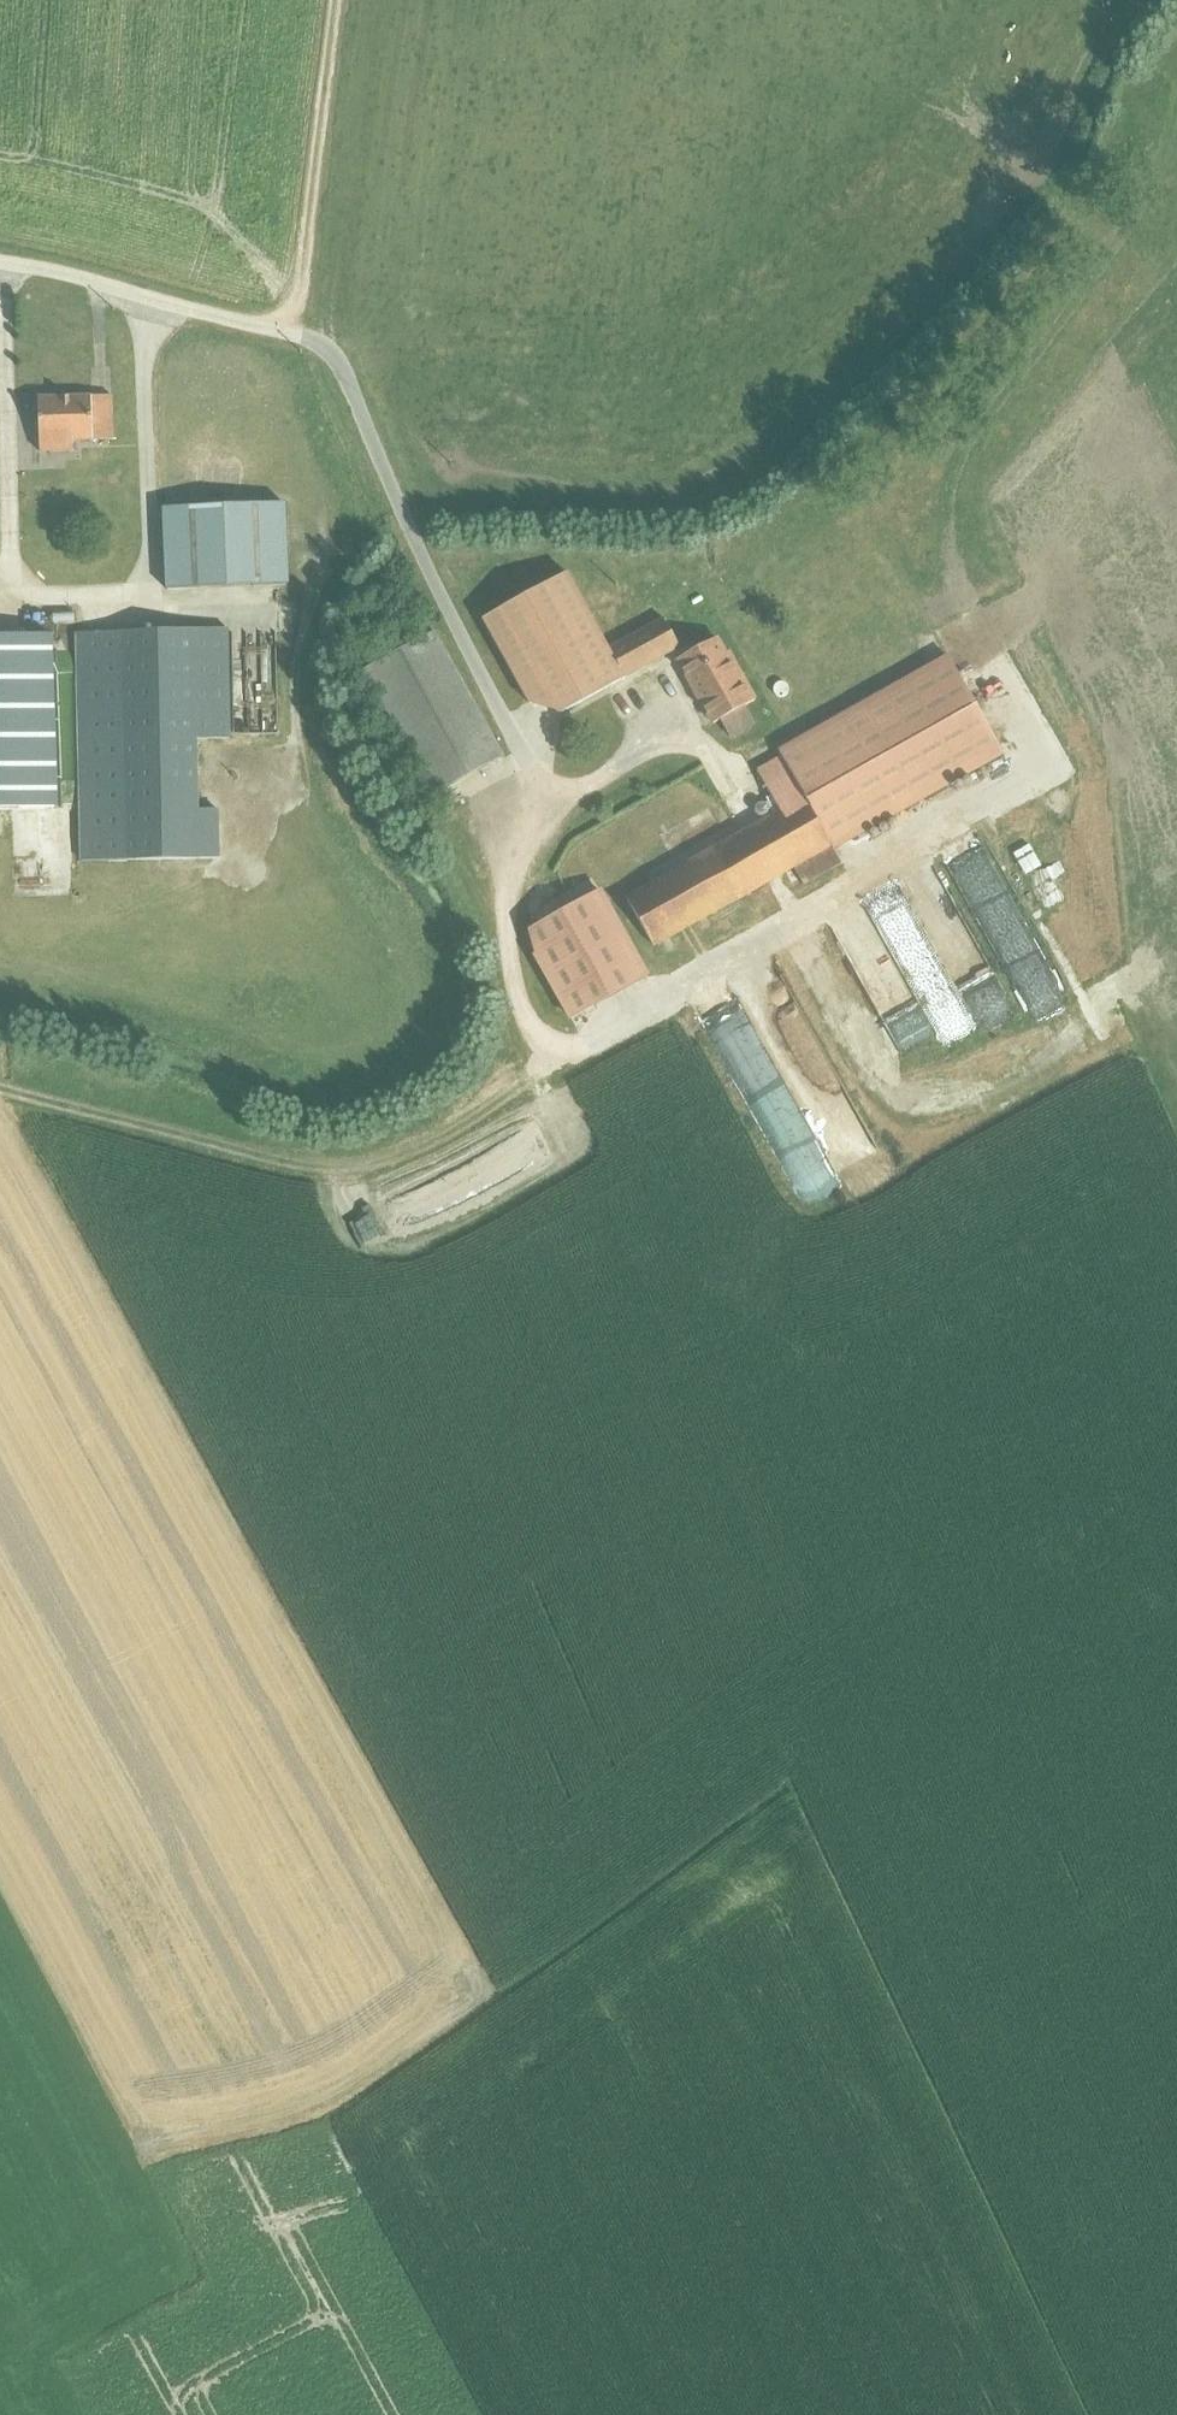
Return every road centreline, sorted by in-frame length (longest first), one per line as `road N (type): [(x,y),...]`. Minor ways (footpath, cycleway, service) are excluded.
road 1 (track): [(283,330),(301,276),(336,0)]
road 2 (unclassified): [(304,335),(0,262)]

